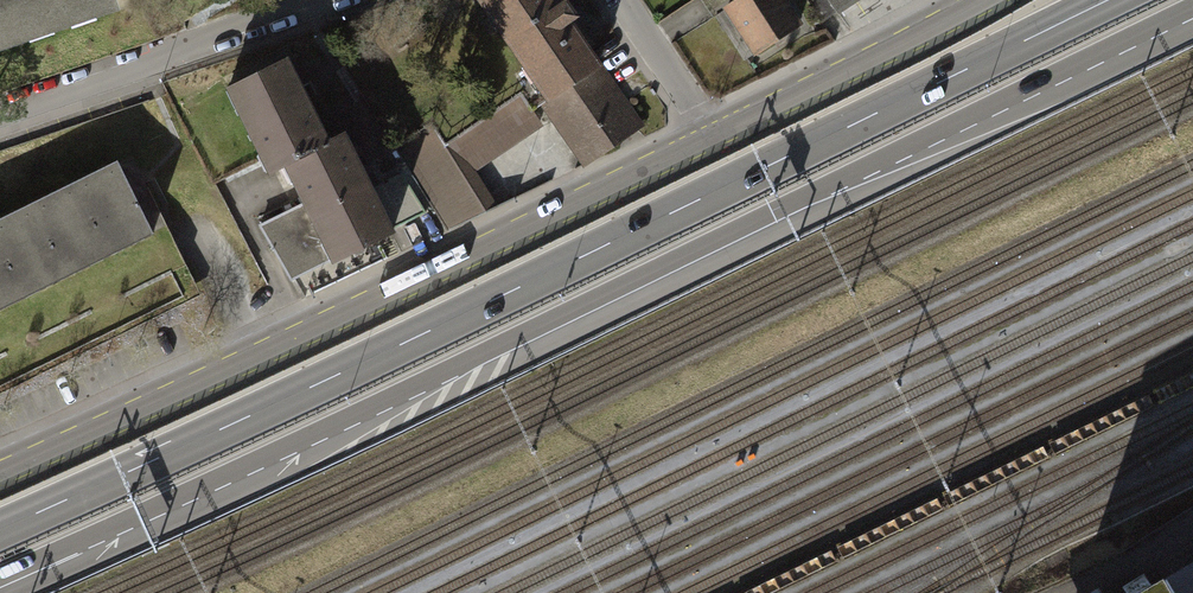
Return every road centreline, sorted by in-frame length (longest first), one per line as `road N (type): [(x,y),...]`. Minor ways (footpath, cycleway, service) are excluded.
road 1 (trunk): [(0,574),(520,336),(1192,6)]
road 2 (trunk): [(1093,18),(0,539)]
road 3 (primary): [(714,137),(0,477)]
road 4 (residential): [(349,0),(0,116)]
road 5 (primary): [(983,0),(714,137)]
road 6 (residential): [(714,137),(617,0)]

